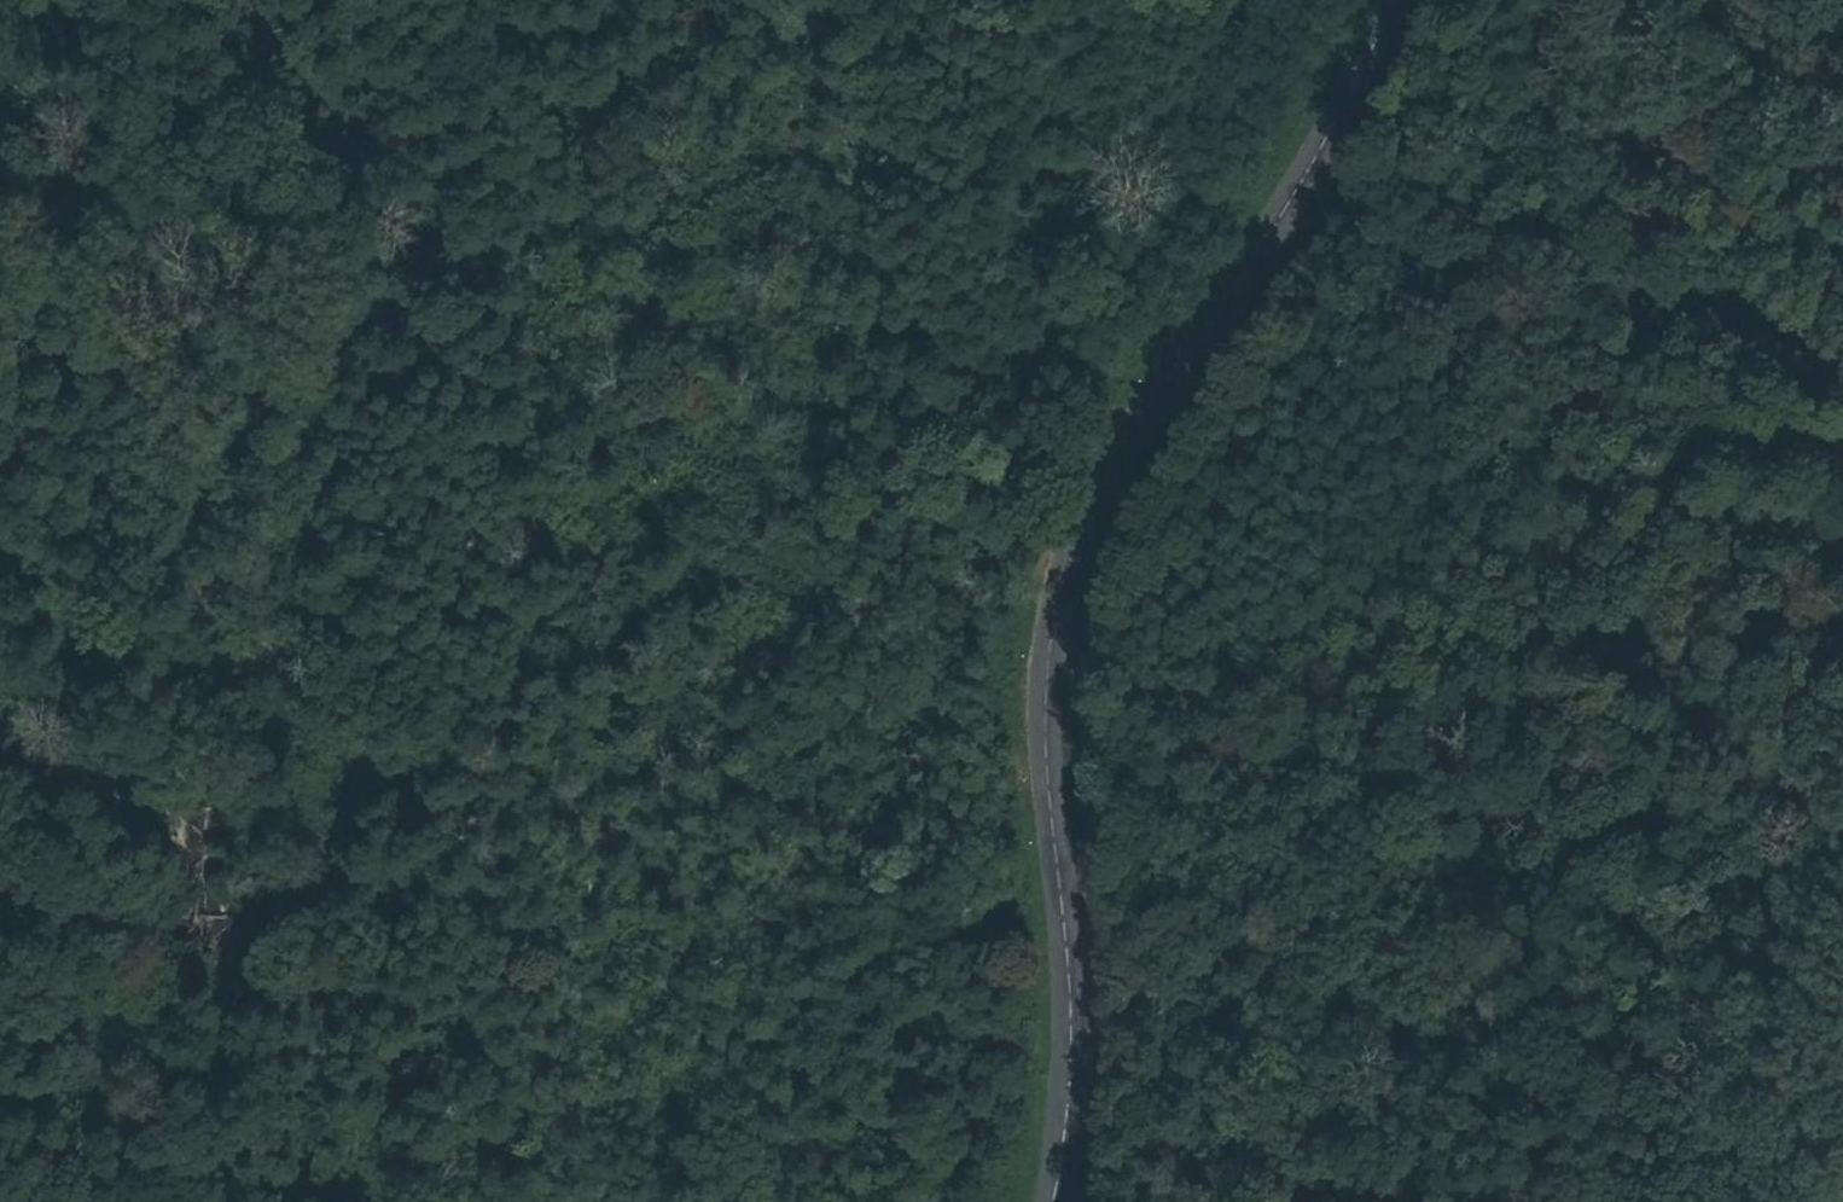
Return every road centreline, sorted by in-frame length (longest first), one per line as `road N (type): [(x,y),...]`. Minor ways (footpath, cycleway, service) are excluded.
road 1 (tertiary): [(1427,0),(1145,419),(1096,509),(1062,617),(1045,755),(1075,1041),(1064,1201)]

